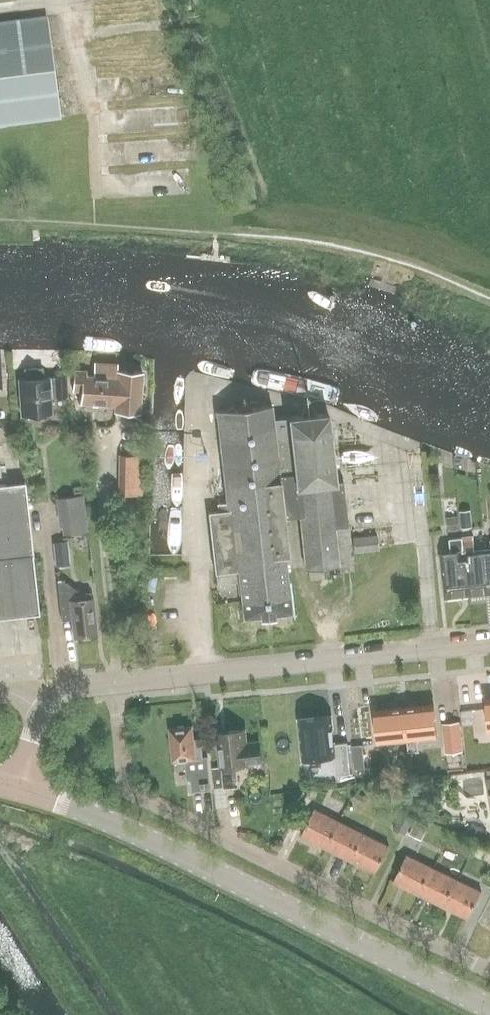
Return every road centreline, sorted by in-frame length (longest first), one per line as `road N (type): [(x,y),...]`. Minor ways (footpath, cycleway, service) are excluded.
road 1 (secondary): [(488,1014),(127,832),(13,790)]
road 2 (residential): [(489,967),(128,792),(113,684)]
road 3 (residential): [(113,684),(489,643)]

